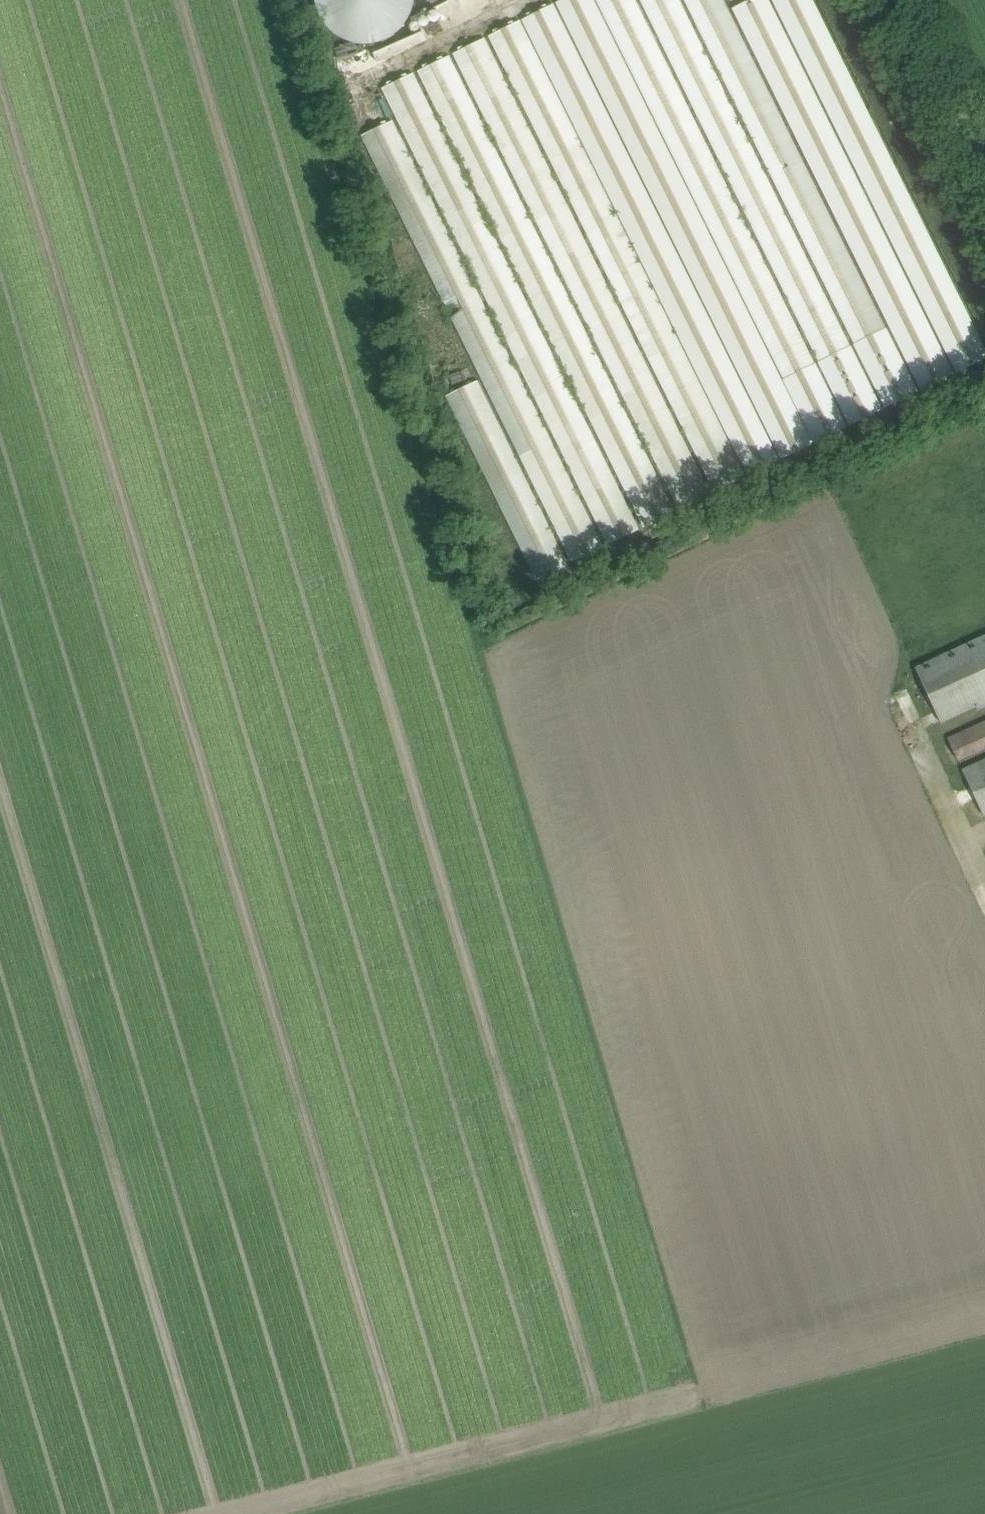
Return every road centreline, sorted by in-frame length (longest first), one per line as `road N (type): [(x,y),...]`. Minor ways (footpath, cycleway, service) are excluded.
road 1 (unclassified): [(984,176),(897,0)]

